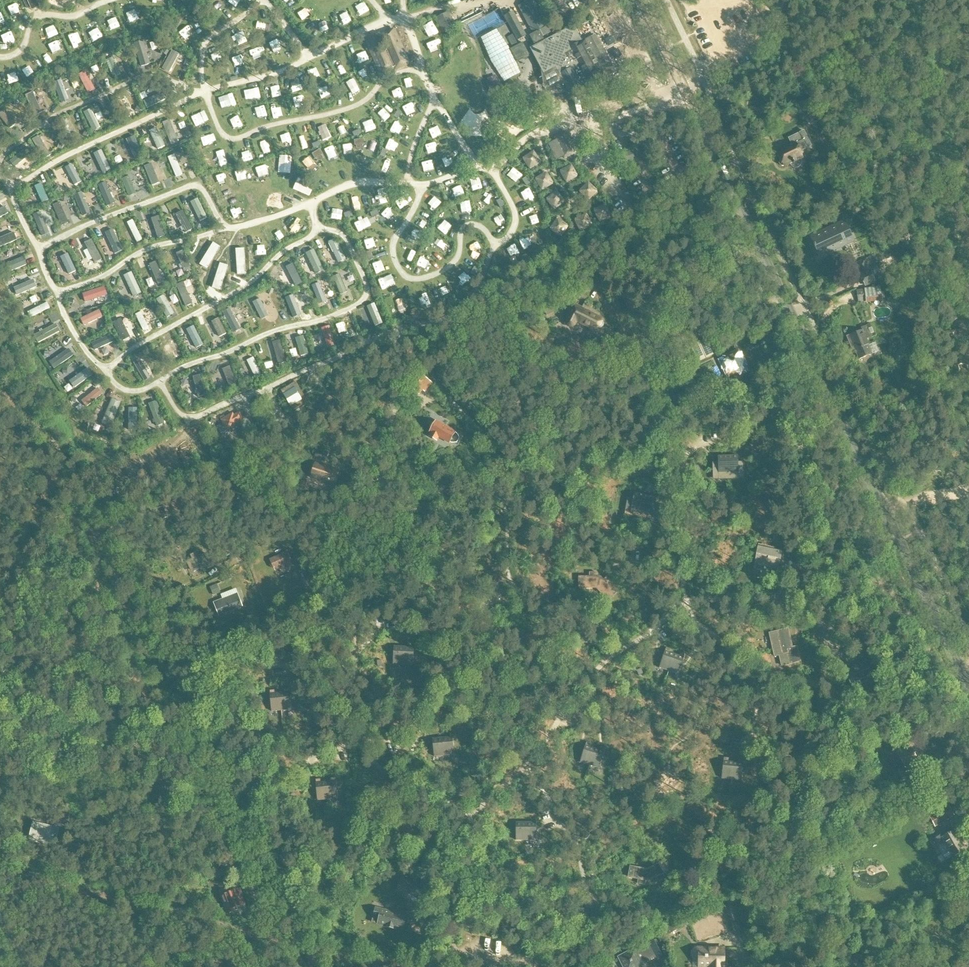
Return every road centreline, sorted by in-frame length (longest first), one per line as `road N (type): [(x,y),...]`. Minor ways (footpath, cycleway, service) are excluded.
road 1 (track): [(831,580),(785,597),(684,604),(601,664),(526,766),(468,819),(378,766),(349,728),(346,702),(358,622),(382,589),(590,469),(639,454),(682,460)]
road 2 (track): [(0,385),(64,452),(125,657),(183,745),(276,940),(0,872)]
road 3 (secondary): [(968,688),(642,0)]
road 4 (track): [(568,119),(523,142),(491,170),(476,165),(422,188),(352,185),(156,247),(56,294),(0,173)]
road 5 (track): [(782,296),(700,329),(617,407),(606,440),(589,458),(495,495),(453,491),(406,466),(386,445),(379,422),(351,400),(329,399),(288,419),(269,398)]
road 6 (track): [(56,294),(92,358),(117,386),(143,390),(361,303),(366,285),(349,244),(317,229)]
road 7 (track): [(709,442),(681,464),(684,604),(769,695),(895,760)]
road 8 (track): [(155,384),(191,417),(385,334),(447,321),(481,279),(495,243)]
road 9 (track): [(612,655),(562,634),(512,583),(499,462),(486,434),(432,373),(431,354),(447,321)]
road 10 (track): [(310,58),(200,94),(11,189)]
road 11 (track): [(422,188),(393,245),(398,267),(412,279),(455,261),(464,226),(484,229),(495,243),(510,235),(514,213),(491,170)]
road 12 (track): [(105,371),(309,238),(317,229),(308,204)]
road 13 (track): [(423,68),(388,77),(354,107),(231,141),(216,124),(207,92)]
road 14 (track): [(263,0),(310,58),(386,22),(404,21),(436,102)]
road 15 (track): [(477,497),(418,544),(249,619)]
road 16 (track): [(0,161),(55,115),(143,77),(200,94)]
road 17 (track): [(37,248),(191,186),(202,189),(227,227)]
road 18 (track): [(759,248),(686,283),(634,273),(581,299)]
road 19 (track): [(0,285),(79,430)]
road 20 (track): [(526,766),(575,842),(591,907)]
road 21 (track): [(403,0),(404,21),(433,9),(516,0)]
road 22 (track): [(0,57),(24,46),(36,18),(74,17),(111,0)]

